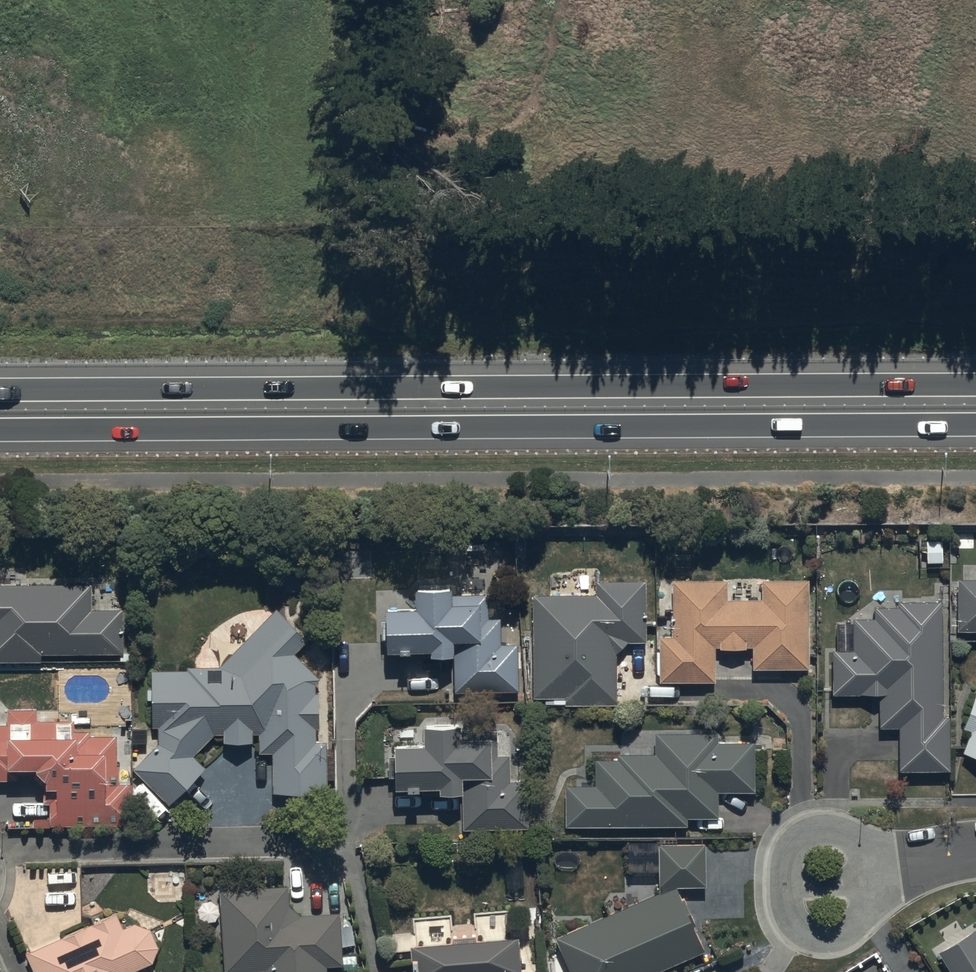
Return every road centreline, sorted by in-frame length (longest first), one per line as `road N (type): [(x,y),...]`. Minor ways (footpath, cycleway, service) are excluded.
road 1 (trunk): [(0,391),(975,385)]
road 2 (trunk): [(975,424),(0,429)]
road 3 (residential): [(940,854),(856,930),(829,944),(793,937),(777,885),(790,835),(817,824),(894,840)]

